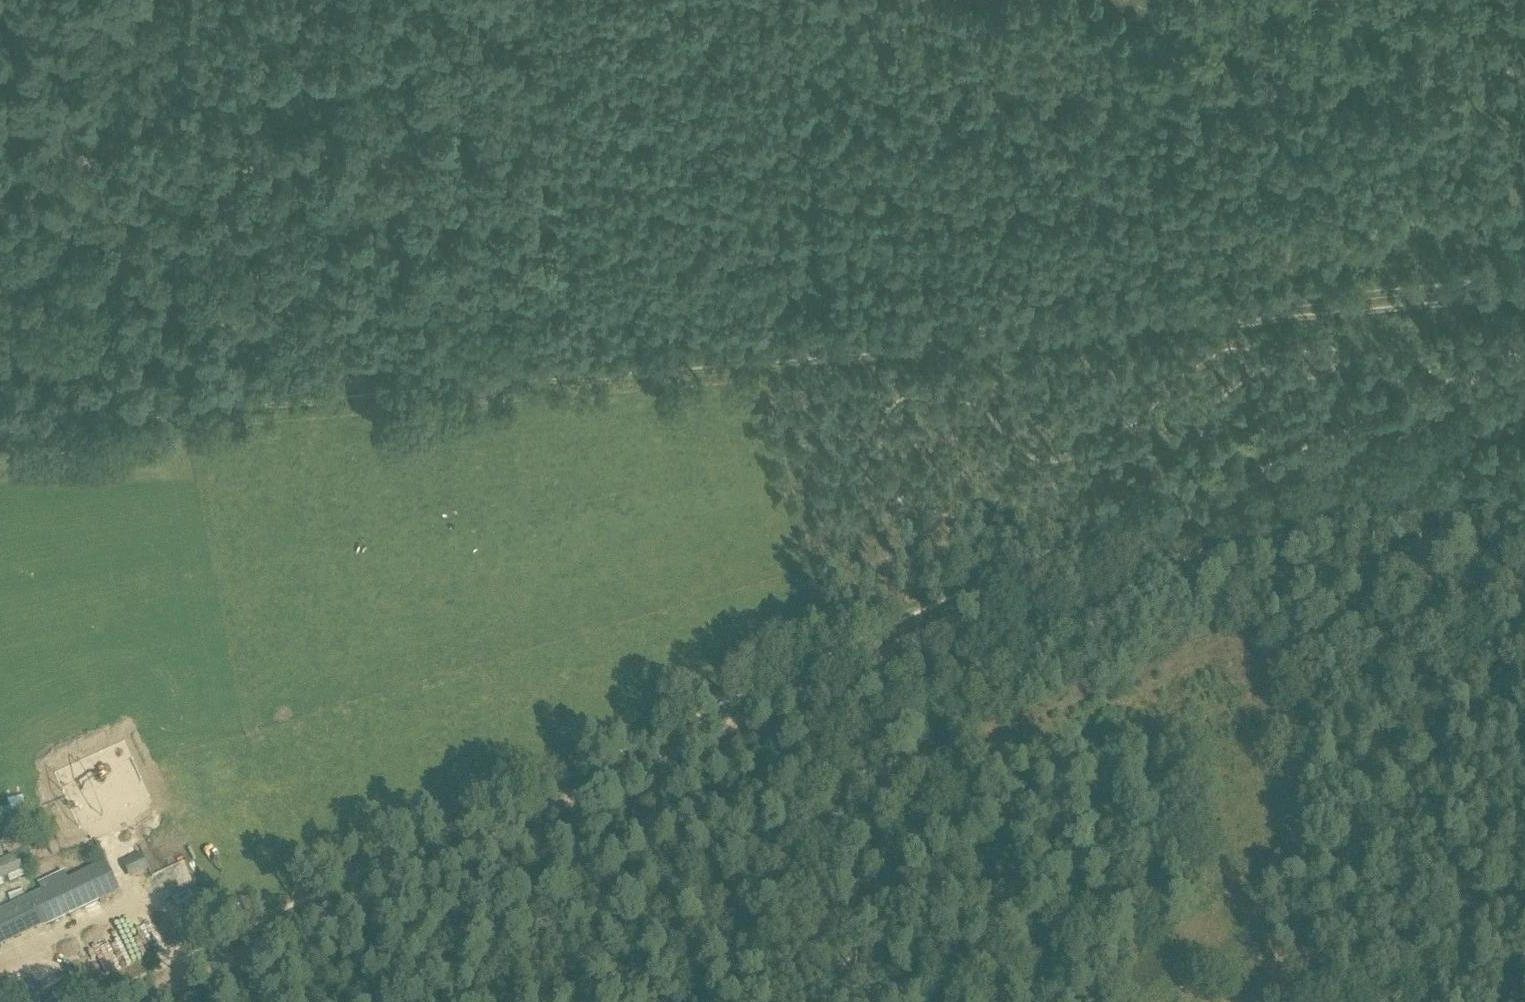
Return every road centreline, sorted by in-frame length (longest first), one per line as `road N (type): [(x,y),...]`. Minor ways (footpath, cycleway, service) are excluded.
road 1 (track): [(139,1001),(1524,351)]
road 2 (track): [(0,417),(1524,286)]
road 3 (track): [(751,1001),(842,669),(838,654)]

